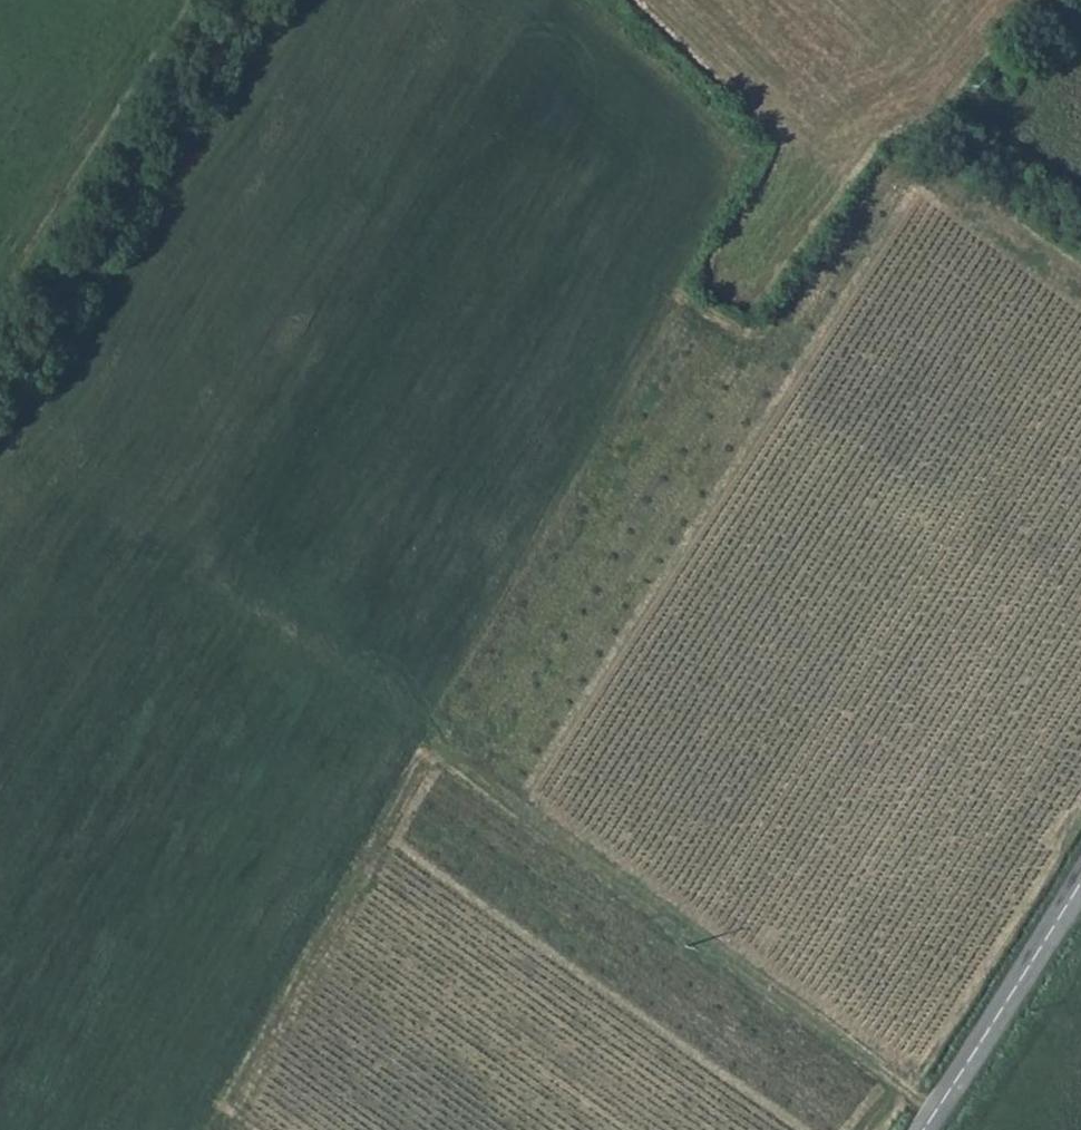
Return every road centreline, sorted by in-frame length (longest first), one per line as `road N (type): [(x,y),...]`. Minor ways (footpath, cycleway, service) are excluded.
road 1 (track): [(237,0),(0,346)]
road 2 (tertiary): [(922,1129),(1080,876)]

